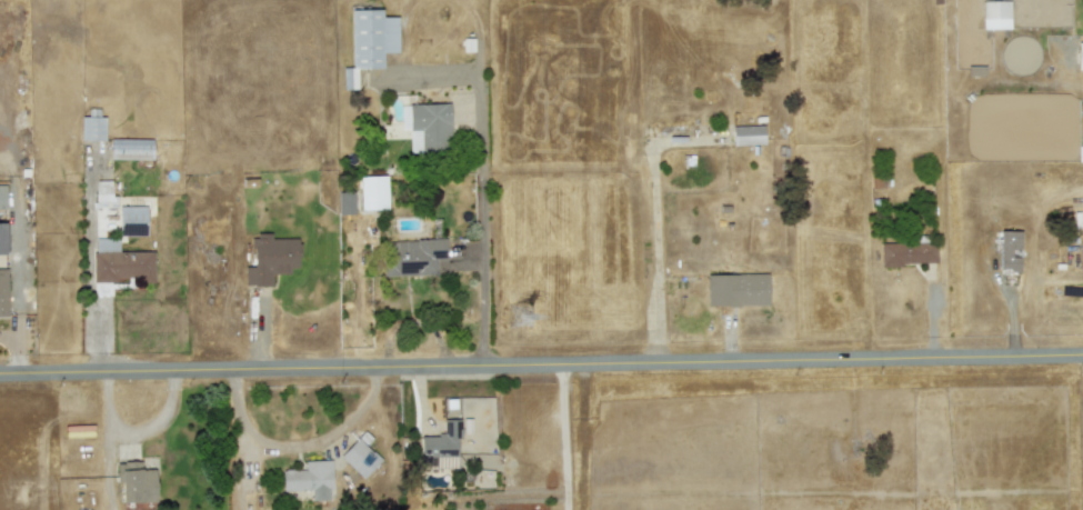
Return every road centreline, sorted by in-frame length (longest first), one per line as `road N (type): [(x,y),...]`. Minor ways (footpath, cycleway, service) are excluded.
road 1 (residential): [(1082,356),(0,375)]

